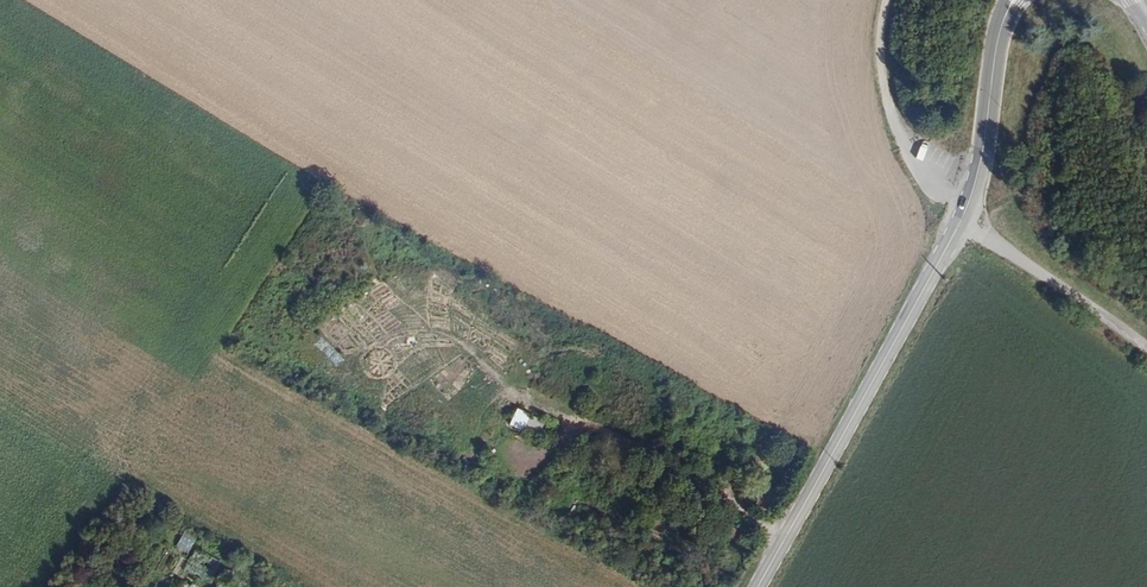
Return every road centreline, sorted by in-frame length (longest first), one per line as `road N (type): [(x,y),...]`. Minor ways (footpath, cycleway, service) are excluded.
road 1 (secondary): [(1012,0),(981,177),(960,228),(756,586)]
road 2 (track): [(1146,356),(946,214),(904,142),(887,82),(893,0)]

